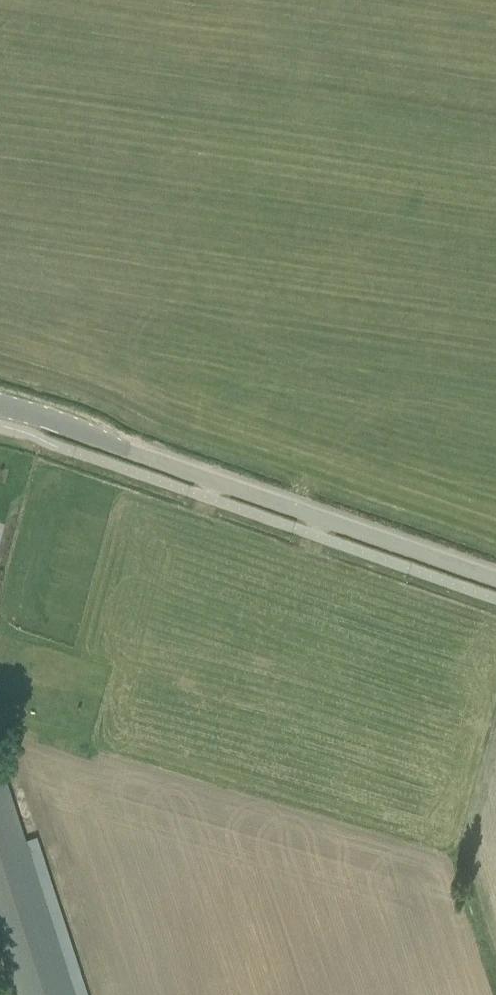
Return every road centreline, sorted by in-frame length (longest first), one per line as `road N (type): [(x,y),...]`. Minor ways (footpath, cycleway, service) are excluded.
road 1 (unclassified): [(495,576),(92,438),(0,414)]

